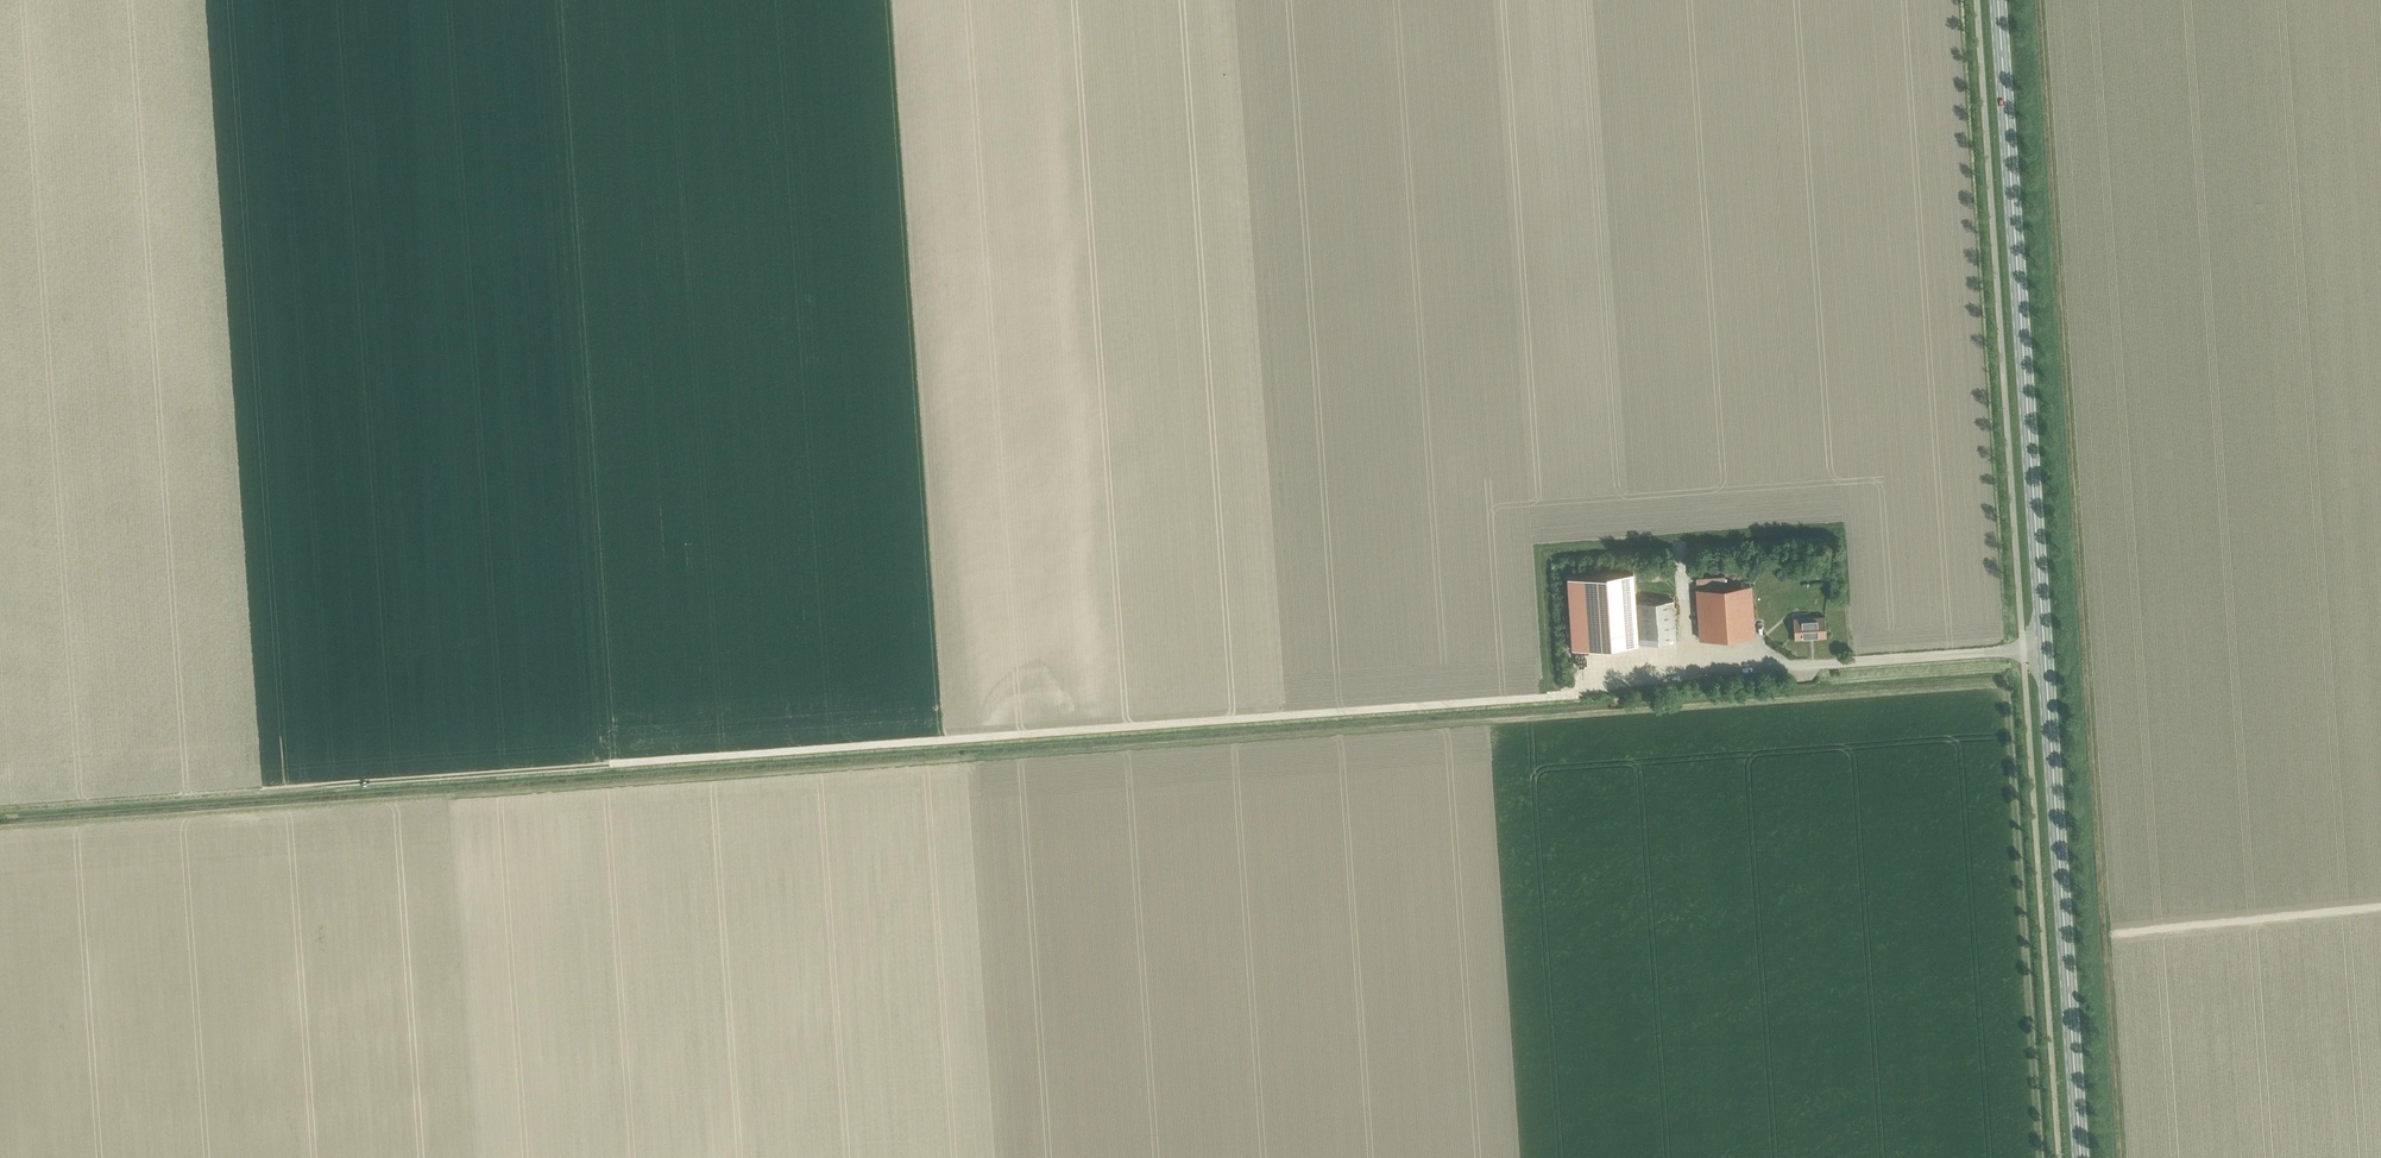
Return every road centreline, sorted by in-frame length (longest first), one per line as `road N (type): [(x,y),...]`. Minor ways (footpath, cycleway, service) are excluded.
road 1 (track): [(1632,685),(325,788)]
road 2 (secondary): [(2078,1157),(1993,0)]
road 3 (track): [(2380,906),(2113,934)]

